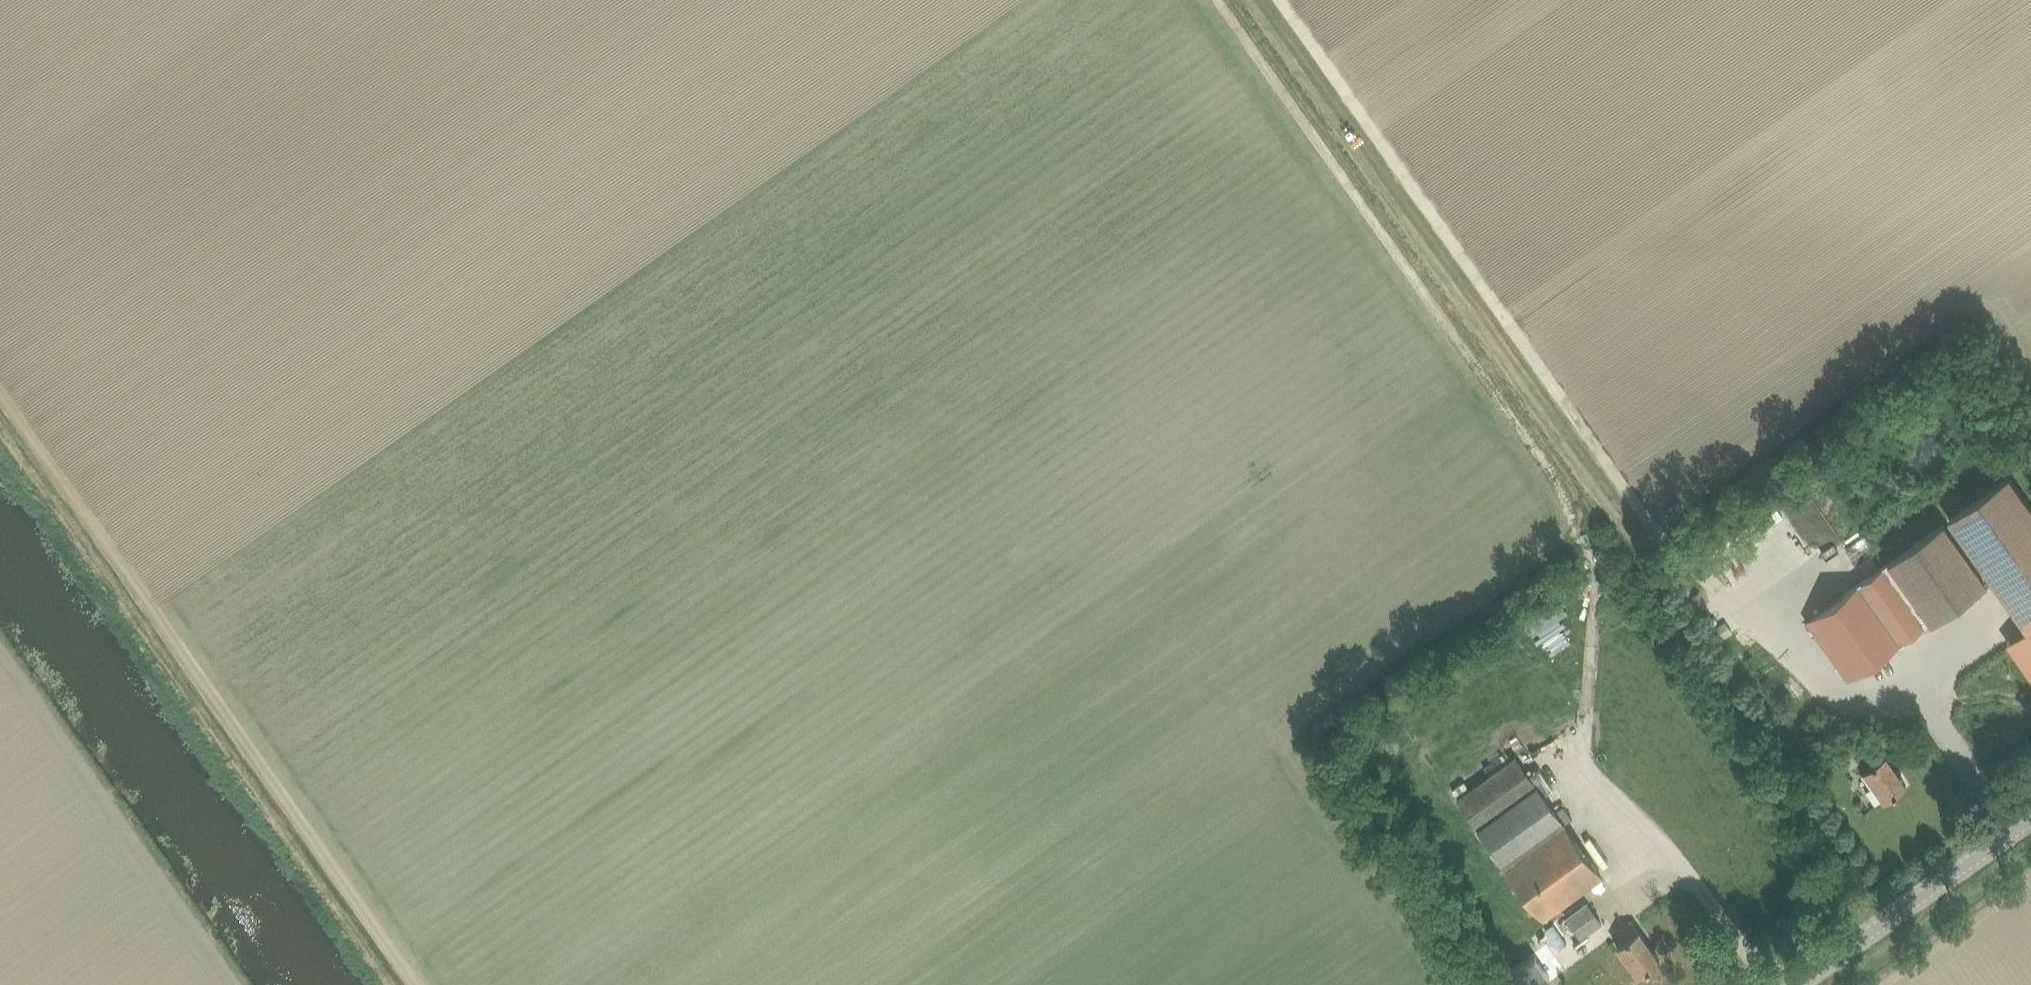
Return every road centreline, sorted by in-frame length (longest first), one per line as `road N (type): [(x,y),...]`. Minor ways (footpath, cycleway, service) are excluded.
road 1 (unclassified): [(1796,984),(2030,820)]

